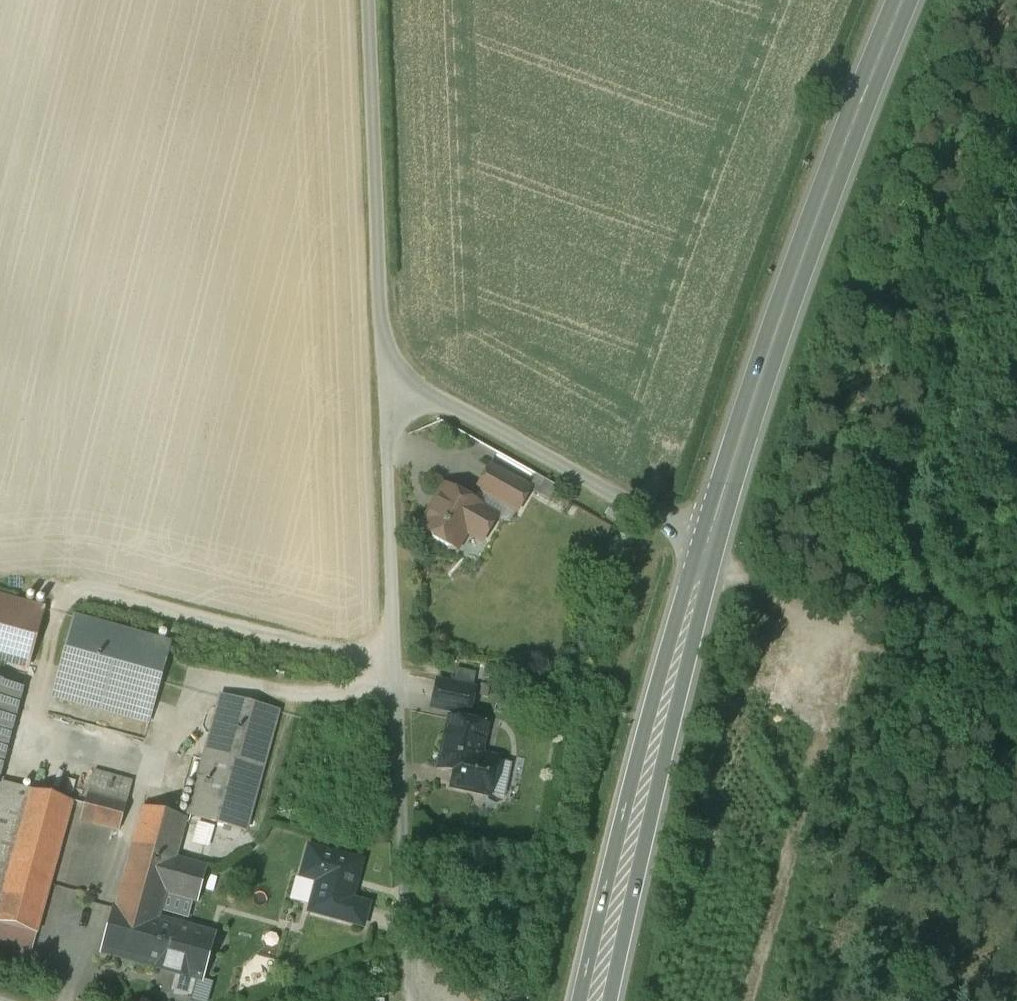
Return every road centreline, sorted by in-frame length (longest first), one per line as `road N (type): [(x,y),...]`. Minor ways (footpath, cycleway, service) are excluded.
road 1 (unclassified): [(386,361),(411,1000)]
road 2 (secondary): [(903,0),(804,255),(706,550)]
road 3 (secondary): [(706,550),(594,1000)]
road 4 (unclassified): [(706,550),(432,397),(386,361)]
road 5 (unclassified): [(386,361),(372,0)]
road 6 (track): [(1016,726),(775,575),(706,550)]

